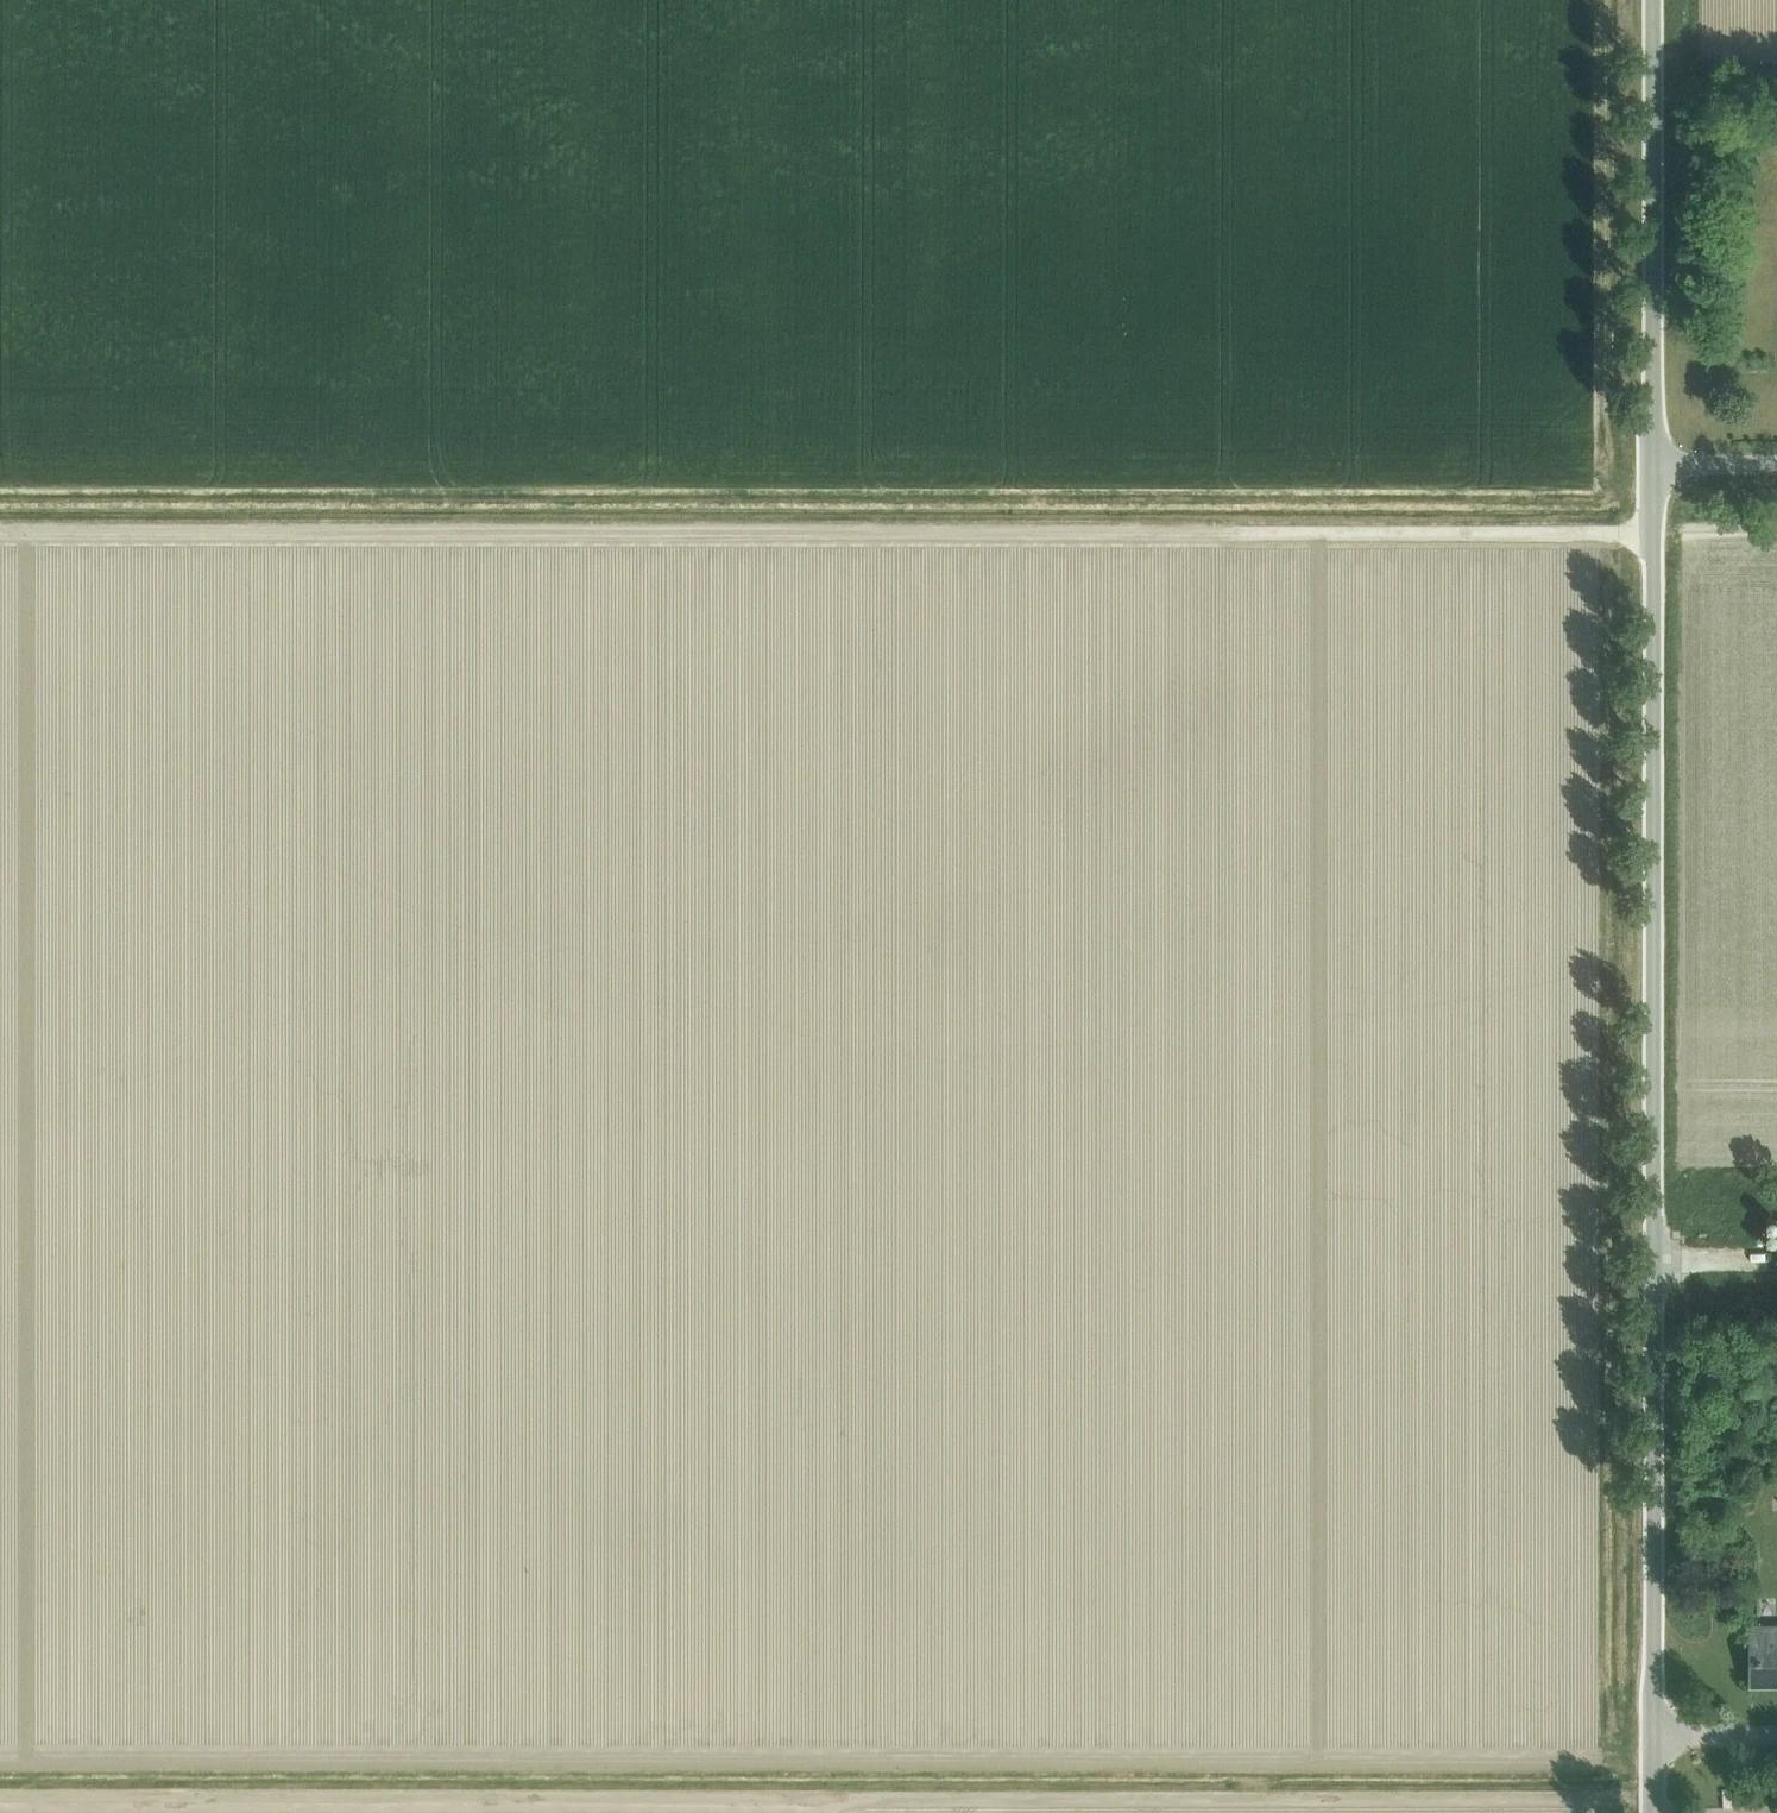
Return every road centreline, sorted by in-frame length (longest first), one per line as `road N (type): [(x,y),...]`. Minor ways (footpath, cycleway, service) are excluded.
road 1 (unclassified): [(1653,1812),(1653,0)]

